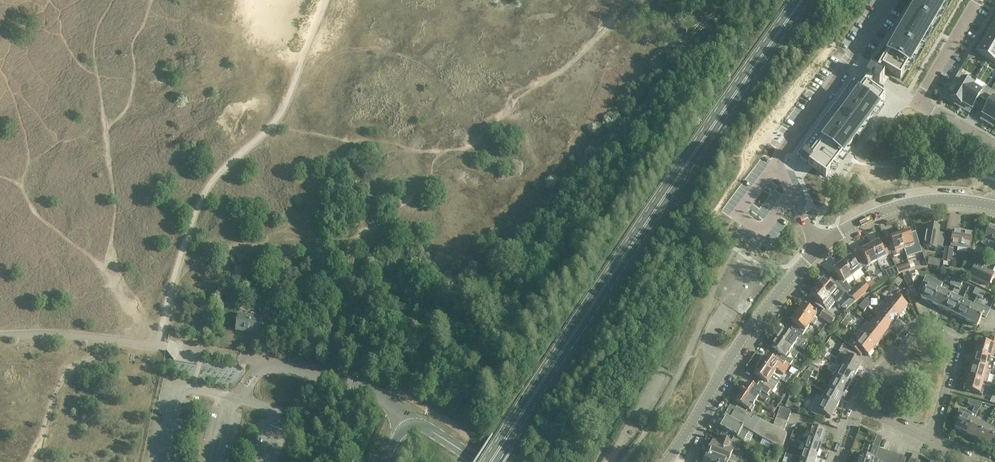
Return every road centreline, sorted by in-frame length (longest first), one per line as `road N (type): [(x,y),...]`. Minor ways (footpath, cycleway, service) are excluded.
road 1 (primary): [(797,0),(489,461)]
road 2 (track): [(157,345),(203,196),(283,110),(327,0)]
road 3 (residential): [(891,0),(778,160),(820,244)]
road 4 (residential): [(931,441),(955,355),(949,336),(916,328),(858,403)]
road 5 (residential): [(976,0),(917,101),(994,144)]
road 6 (tertiary): [(820,244),(756,320),(705,402)]
road 7 (tertiary): [(994,206),(902,205),(820,244)]
road 8 (unclassified): [(419,425),(369,391),(265,363)]
road 9 (track): [(157,345),(0,336)]

